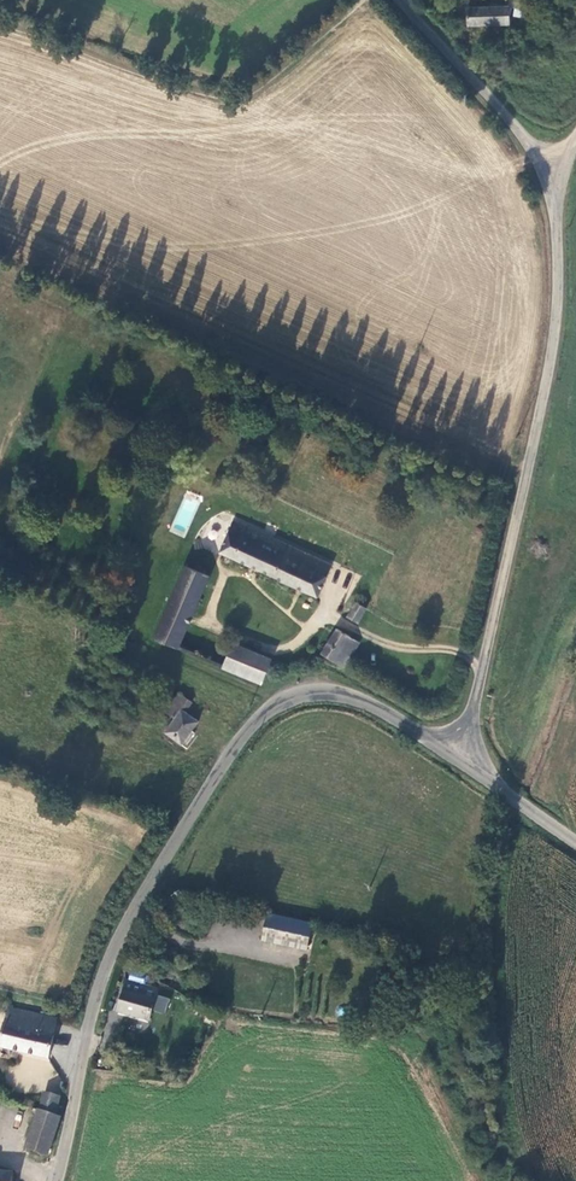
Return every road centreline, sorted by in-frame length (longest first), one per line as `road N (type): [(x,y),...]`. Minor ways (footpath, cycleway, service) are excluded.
road 1 (unclassified): [(461,760),(340,692),(283,699),(250,727),(106,963),(56,1180)]
road 2 (unclassified): [(555,175),(555,338),(461,760)]
road 3 (unclassified): [(401,0),(555,175)]
road 4 (unclassified): [(575,842),(461,760)]

